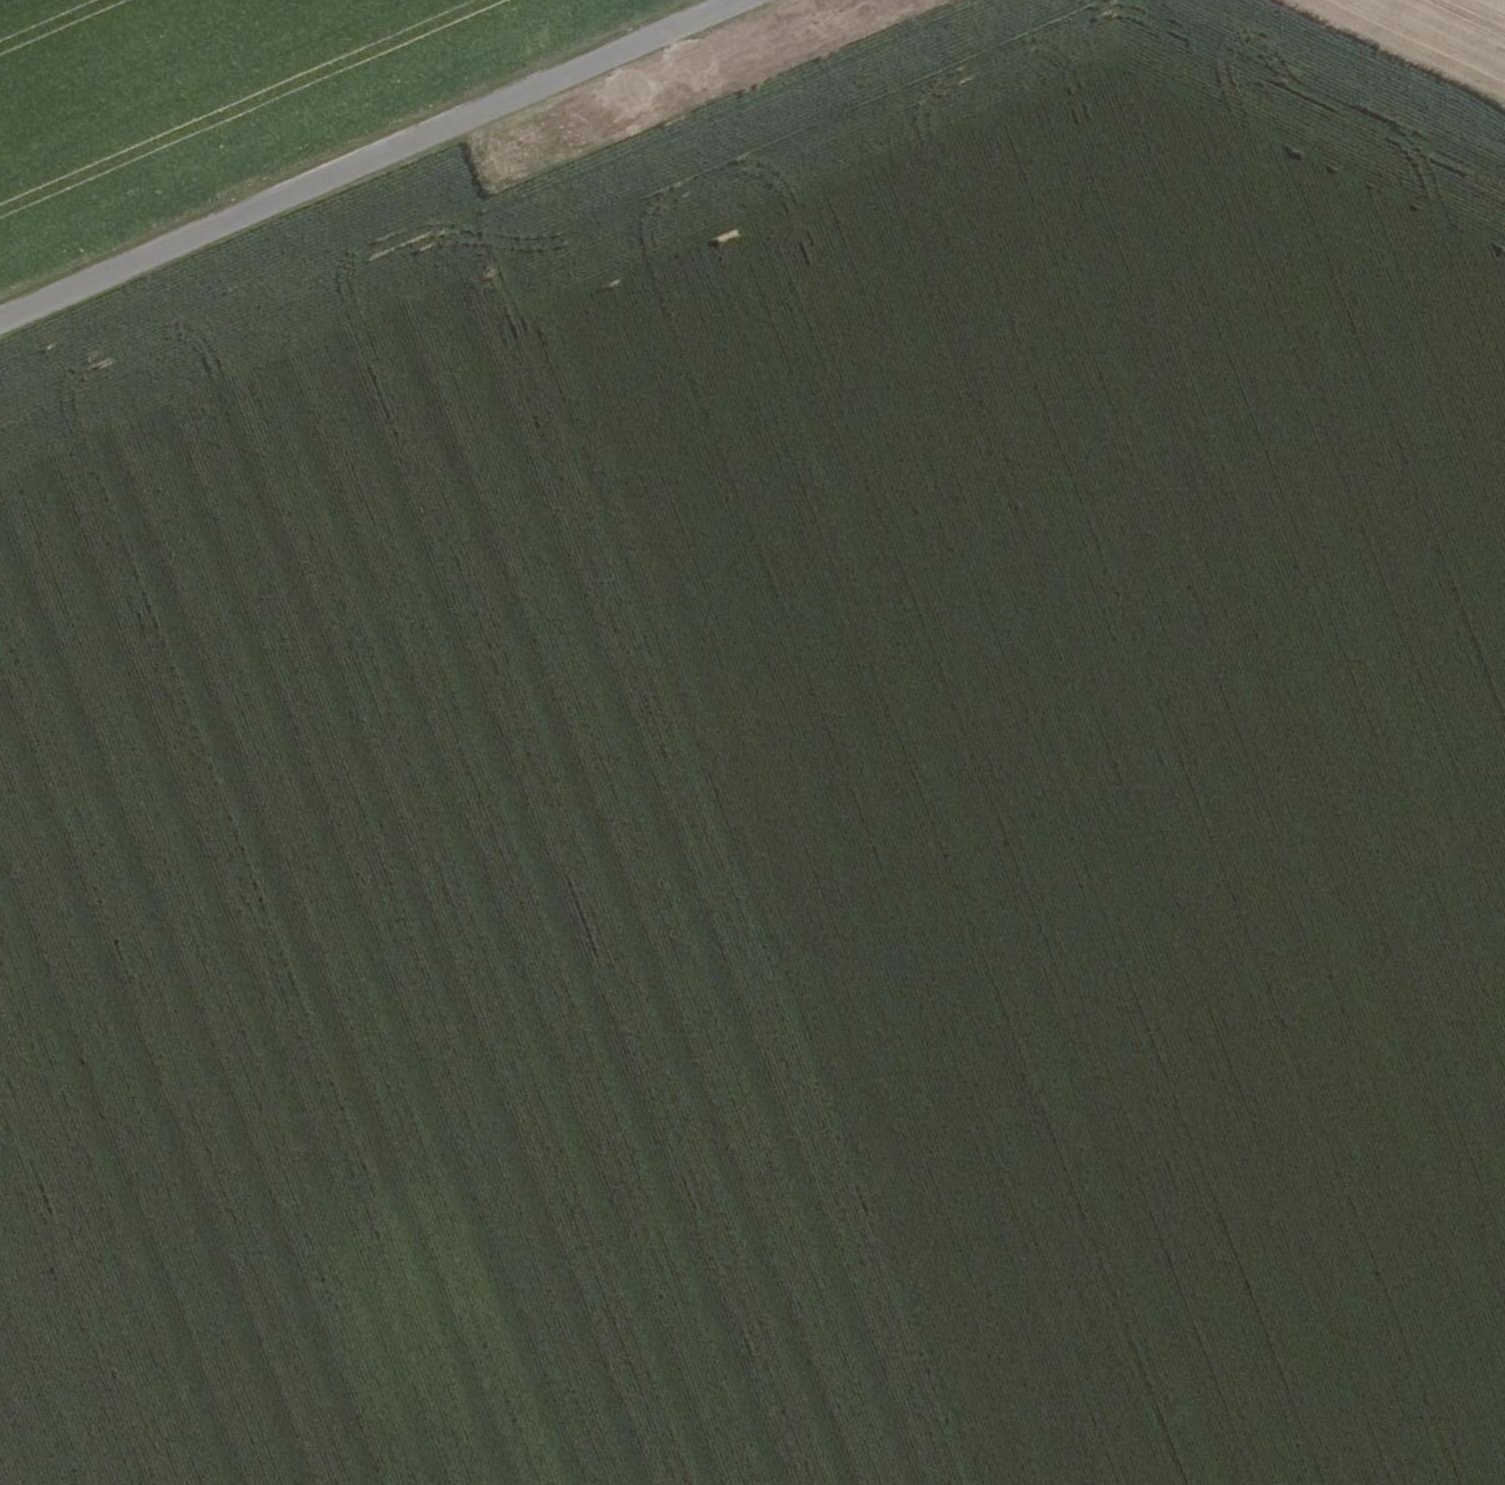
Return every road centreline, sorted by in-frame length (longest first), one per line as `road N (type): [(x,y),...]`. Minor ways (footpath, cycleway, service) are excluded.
road 1 (tertiary): [(0,323),(742,0)]

